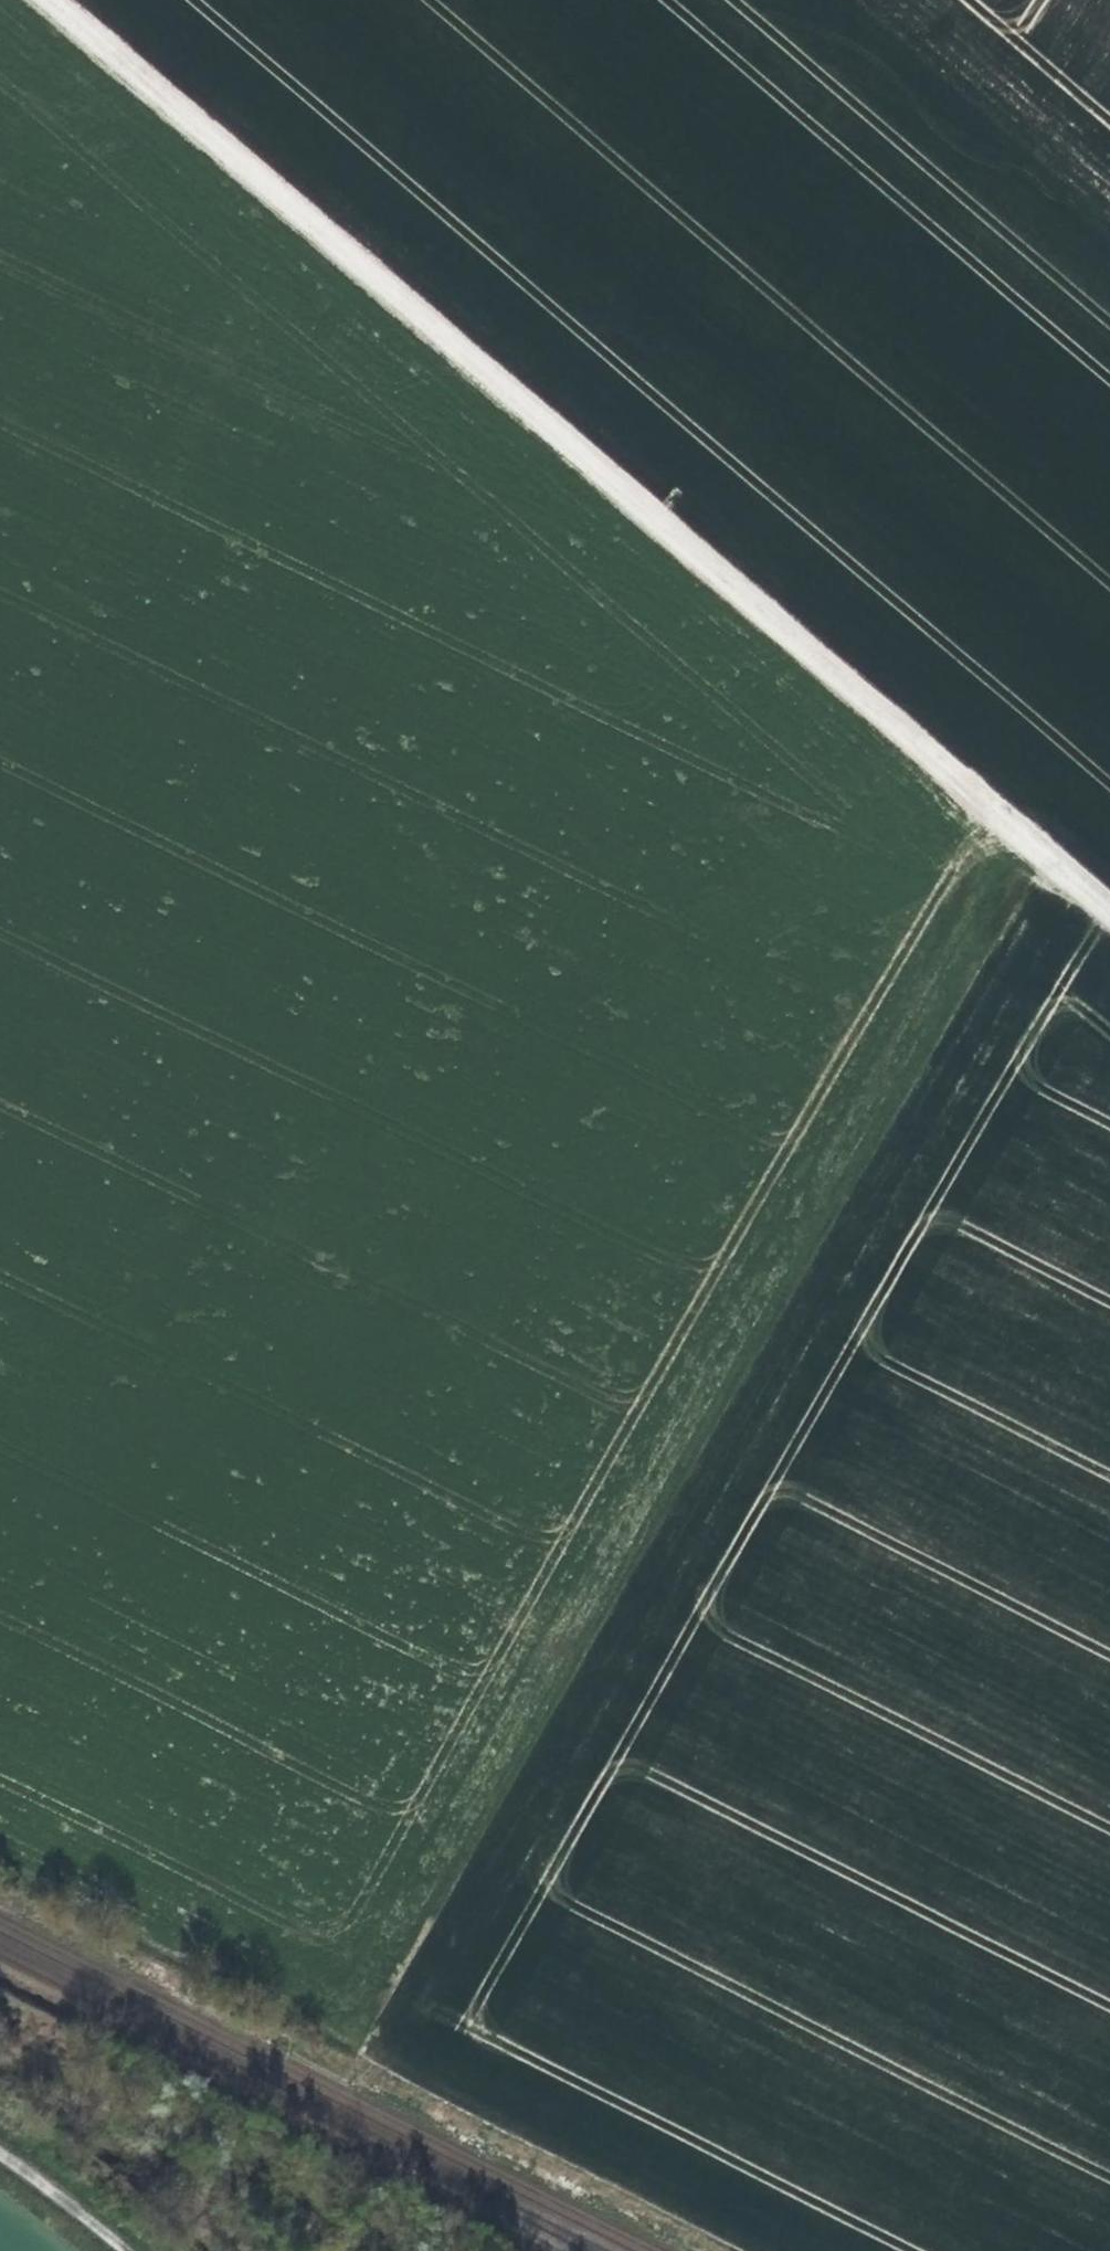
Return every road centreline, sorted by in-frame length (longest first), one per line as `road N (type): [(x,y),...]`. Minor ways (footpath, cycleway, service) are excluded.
road 1 (track): [(55,0),(1109,913)]
road 2 (track): [(124,2250),(0,2156)]

